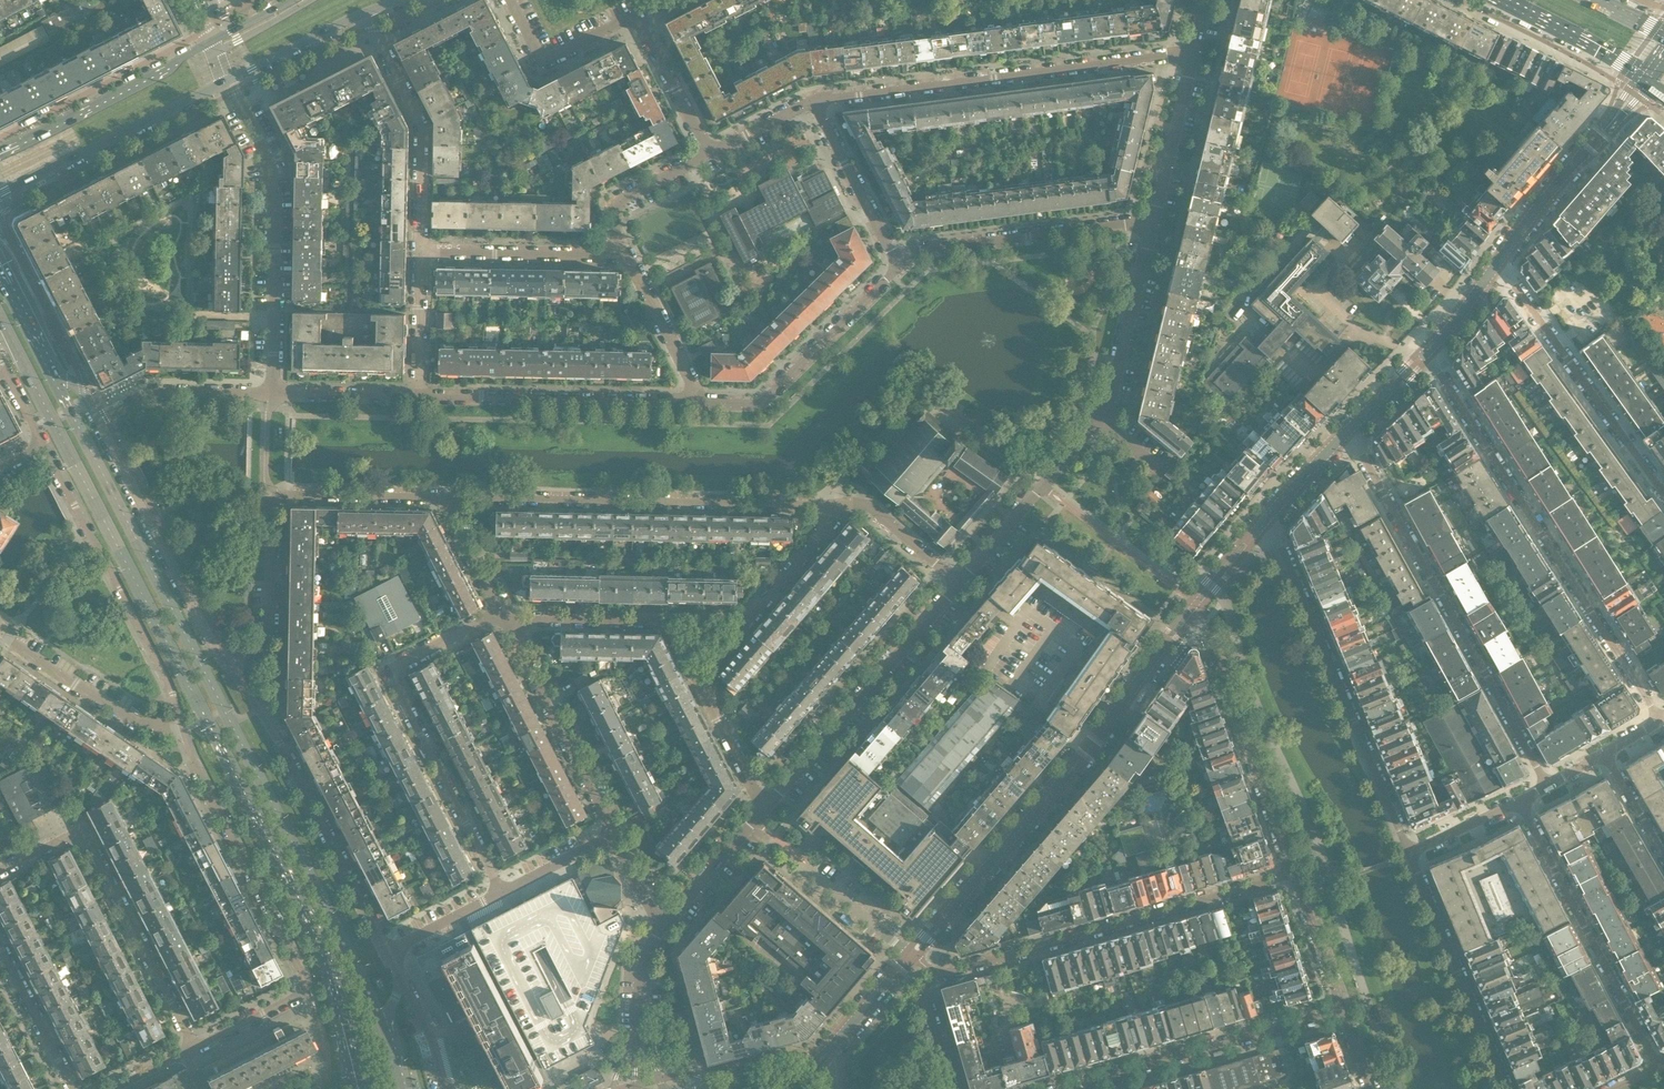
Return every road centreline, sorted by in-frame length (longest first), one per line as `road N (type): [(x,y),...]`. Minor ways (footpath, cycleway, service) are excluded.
road 1 (primary): [(0,316),(314,937),(359,1088)]
road 2 (primary): [(382,1027),(51,366)]
road 3 (residential): [(1292,873),(934,976),(924,993),(951,1088)]
road 4 (tertiary): [(909,956),(1093,742),(1196,605)]
road 5 (residential): [(1424,352),(1659,719)]
road 6 (residential): [(184,731),(197,771),(310,987),(188,1051)]
road 7 (residential): [(1542,787),(1348,428)]
road 8 (residential): [(442,498),(833,504)]
road 9 (residential): [(813,100),(1194,52)]
road 10 (residential): [(502,893),(391,672),(499,613)]
road 11 (residential): [(1404,854),(1268,517)]
road 12 (residential): [(230,668),(267,644),(270,632),(276,499),(442,498)]
road 13 (residential): [(0,870),(71,834),(88,840),(186,1031),(188,1051)]
road 14 (residential): [(709,154),(636,17),(543,61),(509,0)]
road 15 (residential): [(386,953),(279,743),(230,668)]
road 16 (residential): [(42,445),(120,588),(184,731)]
road 17 (residential): [(271,391),(271,171),(230,81)]
road 18 (residential): [(1656,1068),(1514,801)]
road 19 (residential): [(763,809),(959,582)]
road 20 (residential): [(833,504),(845,472),(893,407),(915,400),(931,400),(975,428),(1044,484)]
road 21 (residential): [(1342,1009),(1065,1088)]
road 22 (residential): [(1663,494),(1498,262)]
road 23 (residential): [(1196,605),(1292,873)]
road 24 (residential): [(230,668),(99,421)]
road 25 (residential): [(701,403),(422,395)]
road 26 (residential): [(1155,219),(924,249),(897,265)]
road 27 (secondary): [(0,199),(230,81)]
road 28 (residential): [(1508,1088),(1404,854)]
road 29 (residential): [(897,265),(760,403),(701,403)]
road 30 (residential): [(366,13),(423,125),(423,251)]
road 31 (residential): [(504,621),(613,834)]
road 32 (secondary): [(210,40),(0,150)]
road 33 (residential): [(697,678),(666,623),(504,621)]
road 34 (residential): [(697,678),(829,523),(833,504)]
road 35 (residential): [(184,731),(147,727),(1,631)]
road 36 (residential): [(1099,419),(1111,400),(1155,219)]
road 37 (residential): [(423,251),(614,250)]
road 38 (residential): [(897,265),(813,100)]
road 39 (residential): [(271,391),(153,390),(99,421)]
road 40 (residential): [(701,403),(631,259),(614,250)]
road 41 (residential): [(1155,219),(1194,52)]
road 42 (tertiary): [(1498,262),(1603,131)]
road 43 (secondary): [(1490,0),(1636,75)]
road 44 (residential): [(0,945),(73,1088)]
road 45 (residential): [(662,928),(763,809)]
road 46 (residential): [(833,504),(867,505),(959,582)]
road 47 (residential): [(614,250),(615,203),(709,154)]
road 48 (secondary): [(230,81),(366,13)]
road 49 (residential): [(422,395),(271,391)]
road 50 (residential): [(763,809),(697,678)]
road 51 (residential): [(1292,873),(1342,1009)]
road 52 (residential): [(423,251),(422,395)]
road 53 (residential): [(909,956),(805,866)]
road 54 (residential): [(386,953),(502,893)]
road 55 (residential): [(959,582),(1044,484)]
road 56 (residential): [(442,498),(499,613)]
road 57 (residential): [(502,893),(613,834)]
road 58 (residential): [(1404,854),(1514,801)]
road 59 (tertiary): [(831,1048),(909,956)]
road 60 (residential): [(446,1088),(398,978)]

